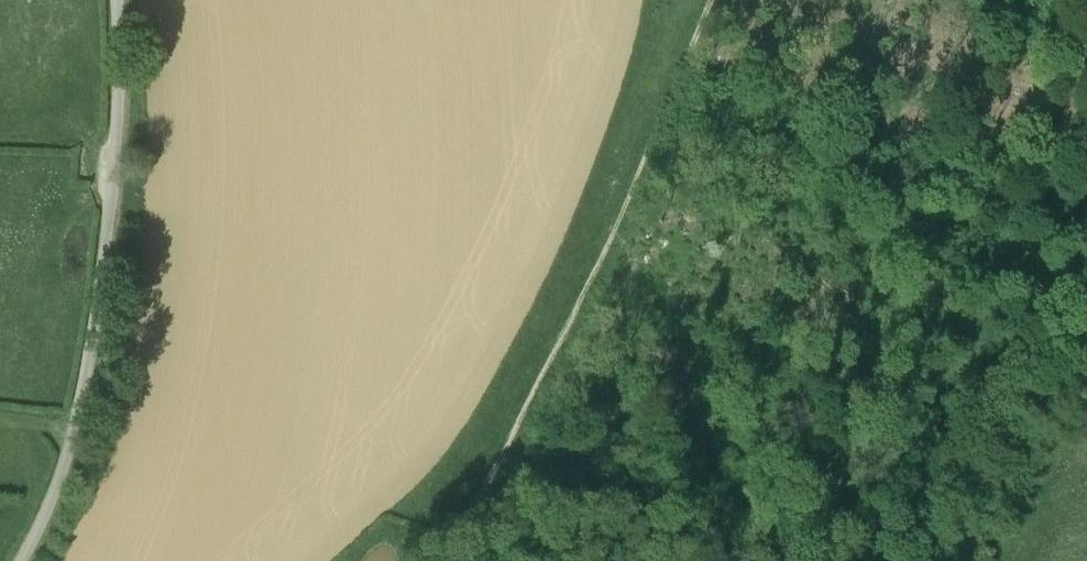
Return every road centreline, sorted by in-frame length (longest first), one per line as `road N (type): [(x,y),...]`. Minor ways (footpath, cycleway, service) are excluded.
road 1 (unclassified): [(118,0),(117,136),(94,325),(70,446),(21,560)]
road 2 (track): [(778,560),(810,539),(884,513),(935,478),(1086,276)]

